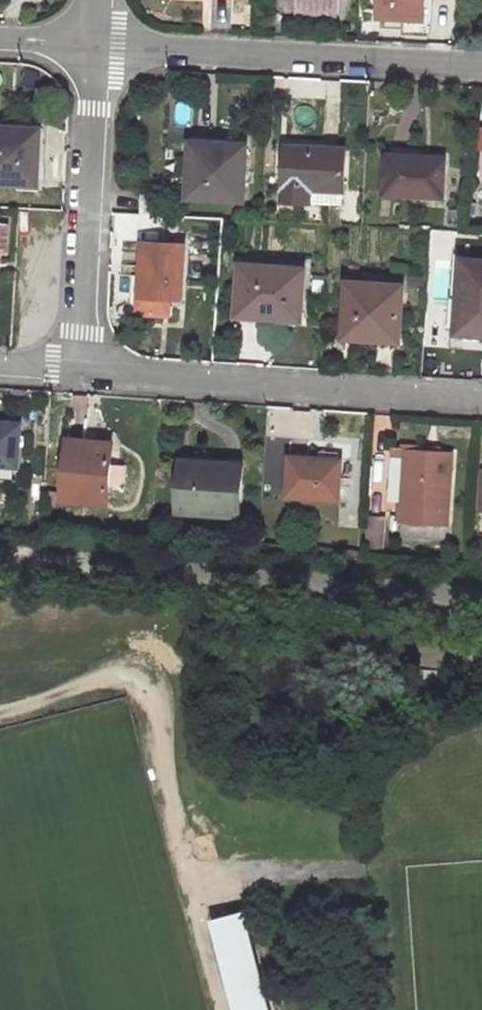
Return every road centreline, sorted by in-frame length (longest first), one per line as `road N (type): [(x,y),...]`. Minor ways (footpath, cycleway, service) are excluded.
road 1 (residential): [(79,370),(481,400)]
road 2 (residential): [(91,45),(481,66)]
road 3 (residential): [(79,370),(91,45)]

